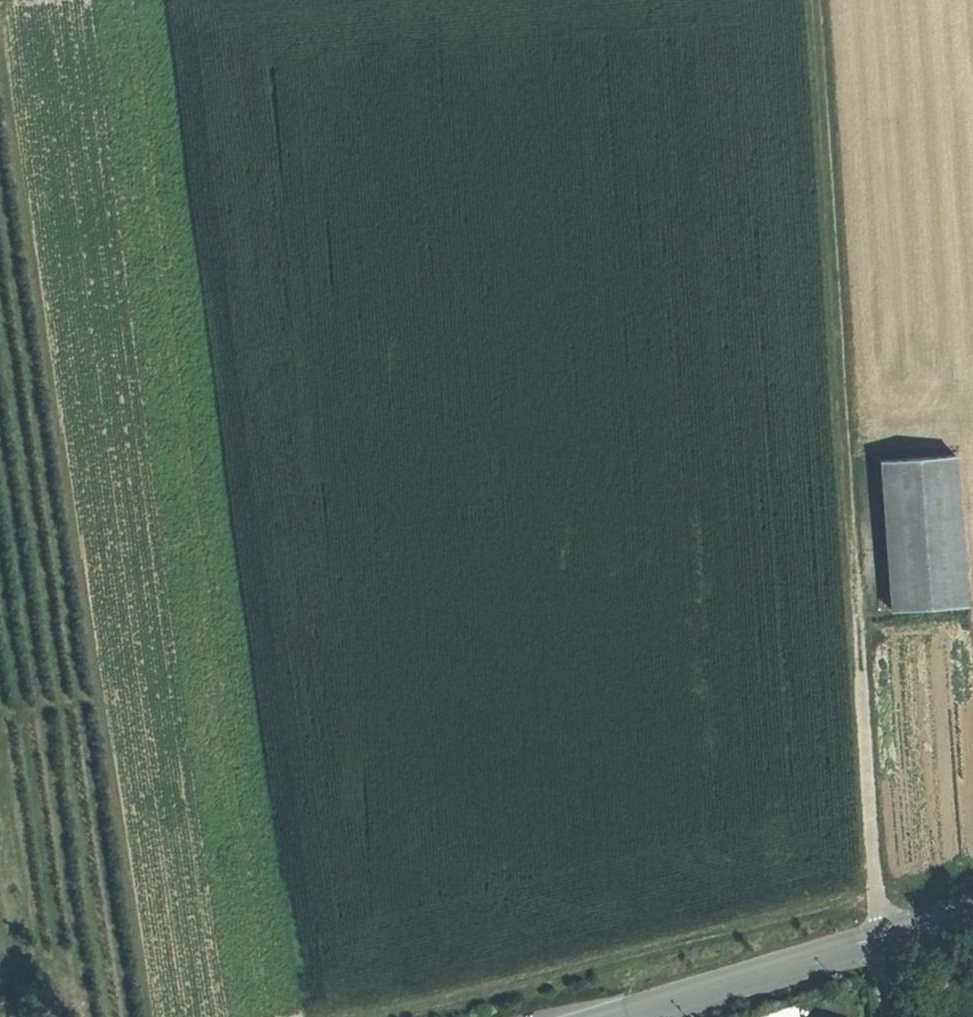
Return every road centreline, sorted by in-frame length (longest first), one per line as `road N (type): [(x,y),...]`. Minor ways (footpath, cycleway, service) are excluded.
road 1 (track): [(817,0),(887,1016)]
road 2 (secondary): [(972,916),(632,1016)]

